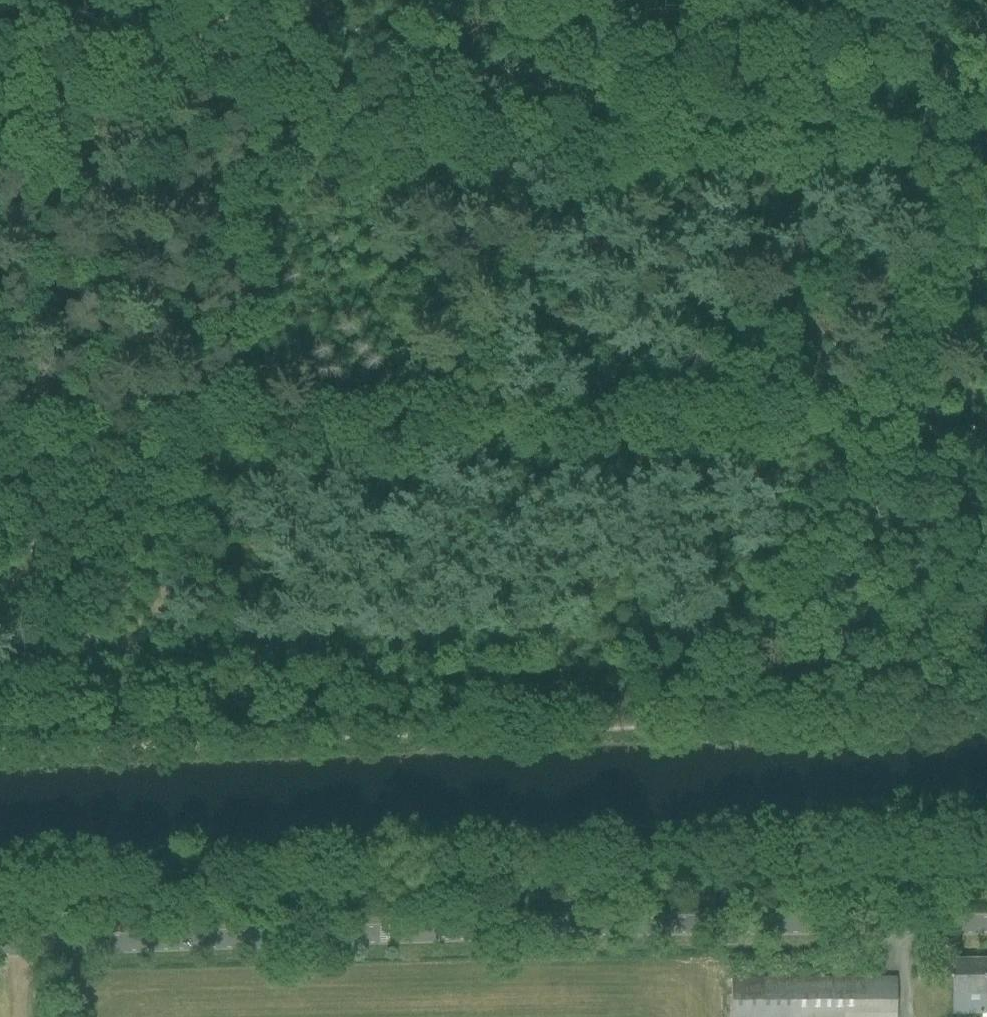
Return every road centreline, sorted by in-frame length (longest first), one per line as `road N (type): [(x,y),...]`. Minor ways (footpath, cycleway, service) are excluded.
road 1 (track): [(0,664),(394,655),(721,632),(986,626)]
road 2 (unclassified): [(0,947),(986,920)]
road 3 (track): [(142,409),(986,400)]
road 4 (track): [(986,121),(850,405)]
road 5 (track): [(36,144),(269,0)]

